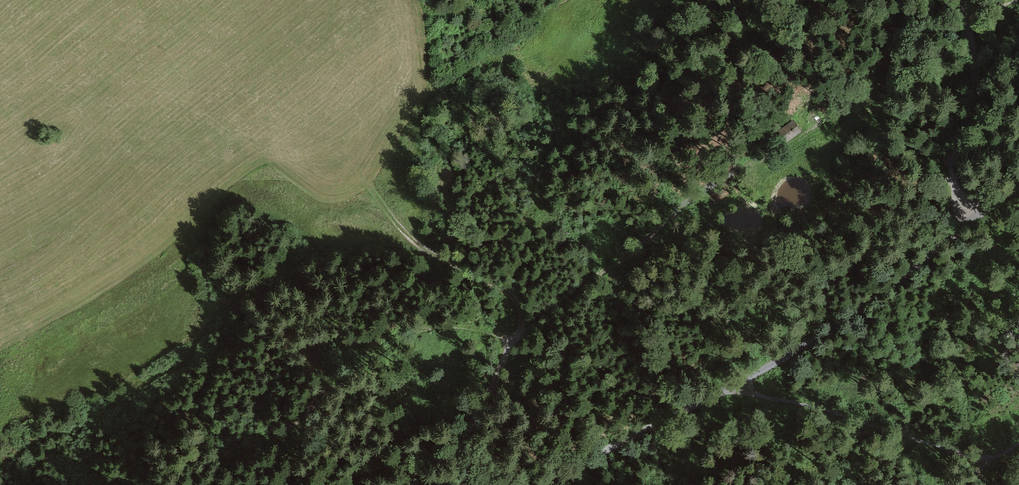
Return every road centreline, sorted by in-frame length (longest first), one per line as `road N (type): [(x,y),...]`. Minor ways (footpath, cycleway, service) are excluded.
road 1 (track): [(535,484),(801,349),(964,228)]
road 2 (track): [(517,338),(744,167)]
road 3 (track): [(990,459),(767,393),(719,392)]
road 4 (track): [(454,482),(521,323),(503,291),(449,263)]
road 5 (track): [(964,228),(953,167),(971,106),(973,45),(957,0)]

